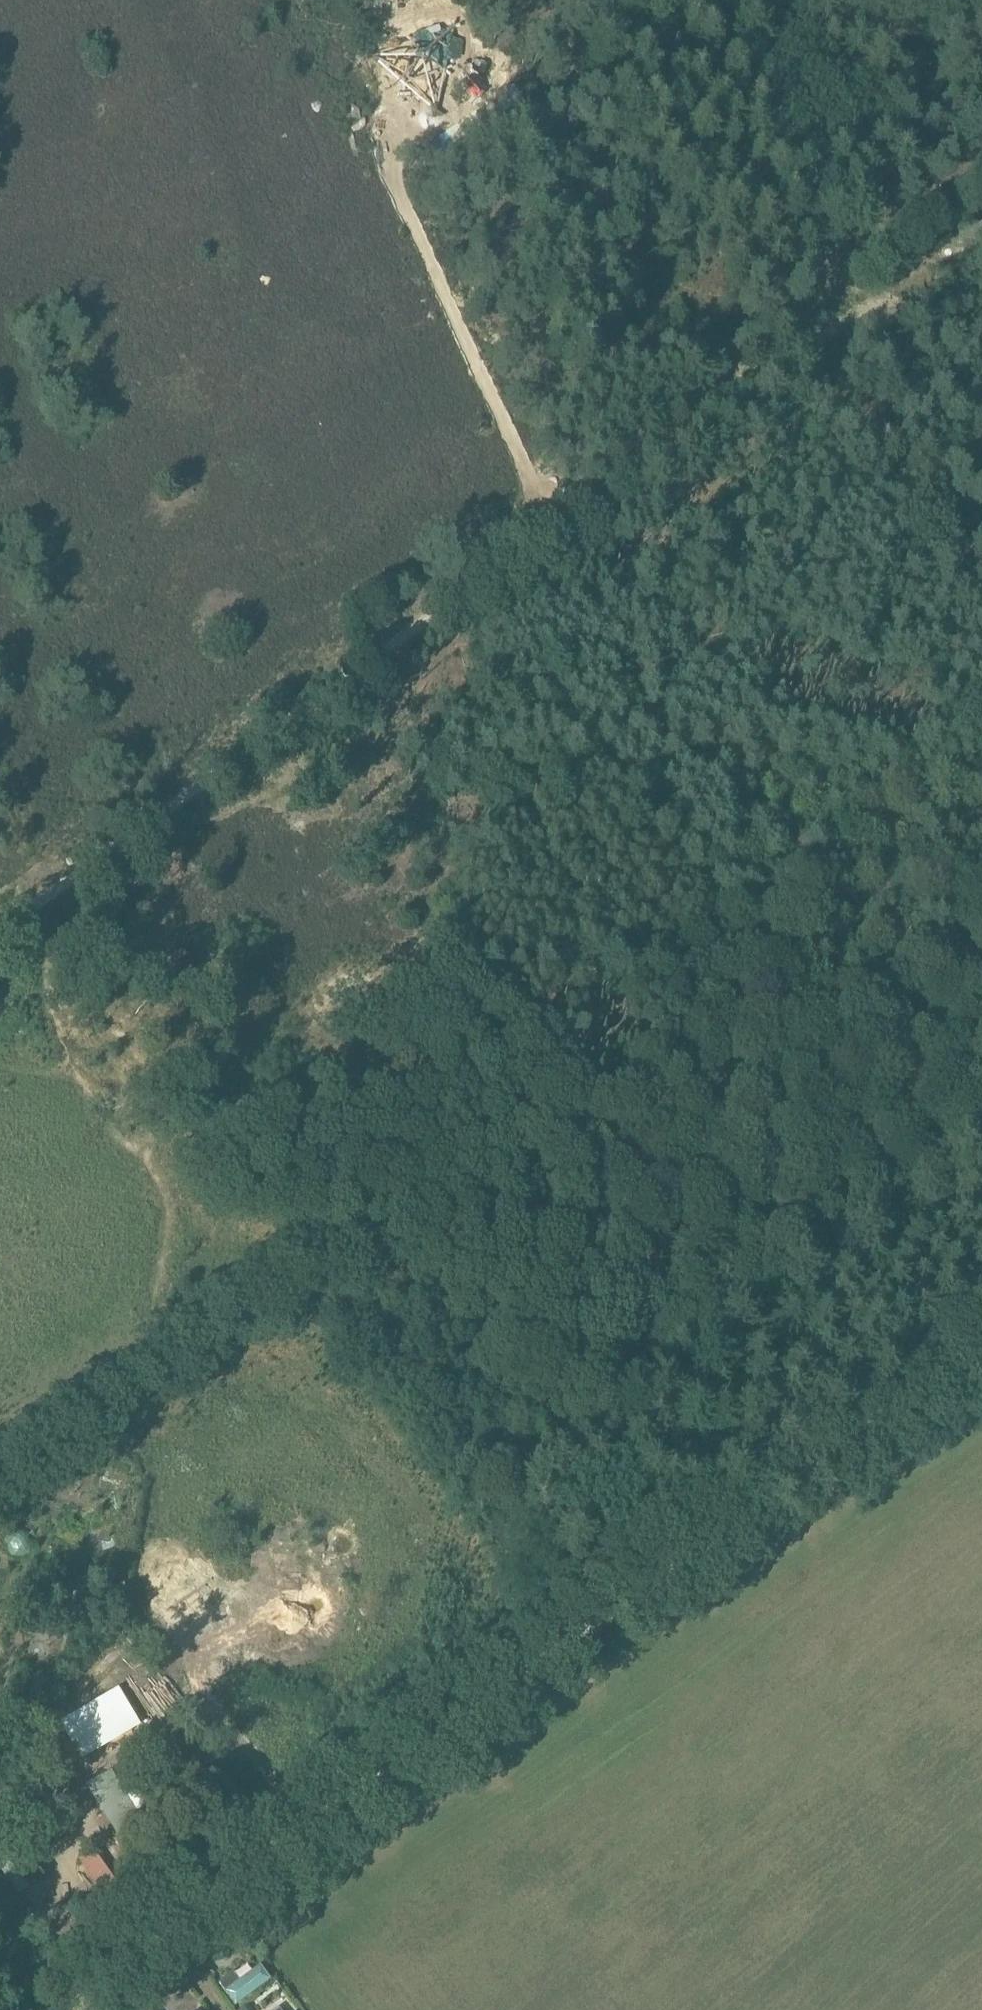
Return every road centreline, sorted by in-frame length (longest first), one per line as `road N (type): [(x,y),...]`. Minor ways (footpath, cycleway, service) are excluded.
road 1 (track): [(64,2009),(981,1347)]

